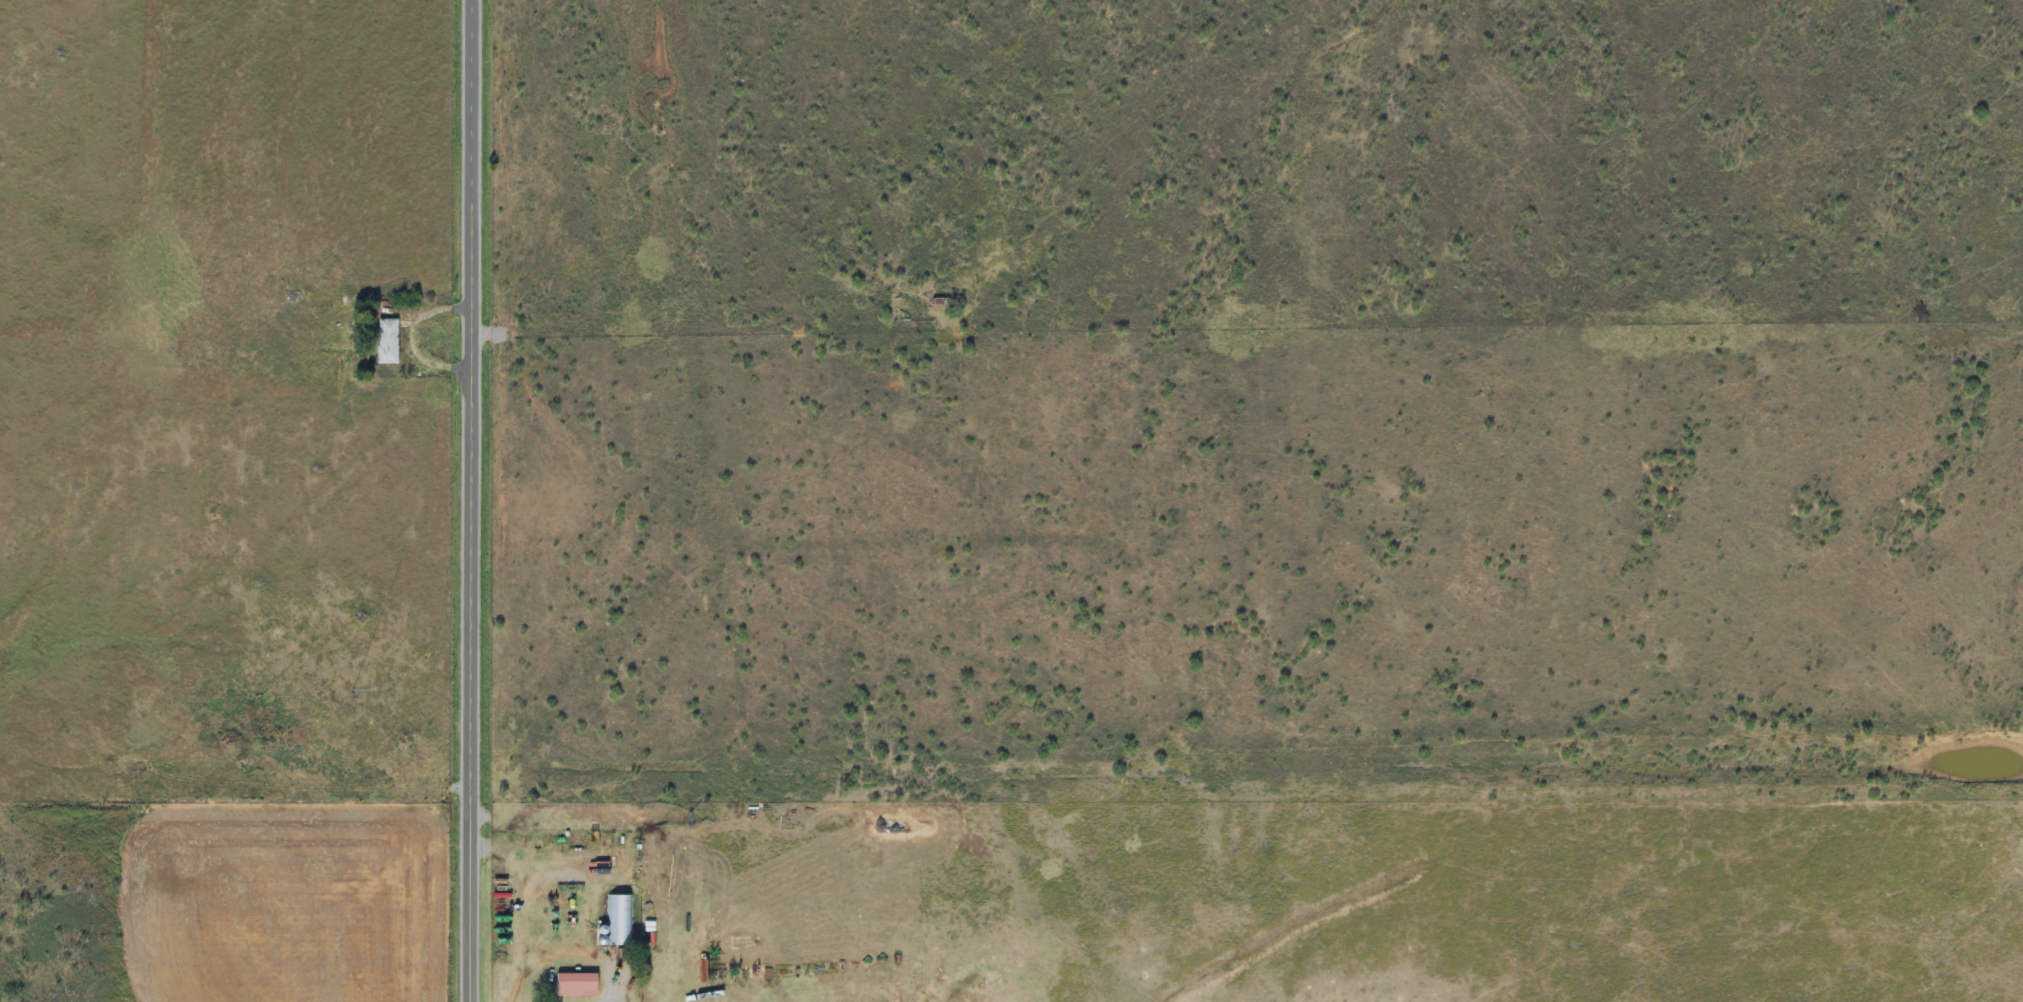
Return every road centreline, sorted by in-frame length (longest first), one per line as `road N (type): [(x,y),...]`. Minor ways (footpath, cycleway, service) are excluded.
road 1 (residential): [(479,1001),(487,0)]

